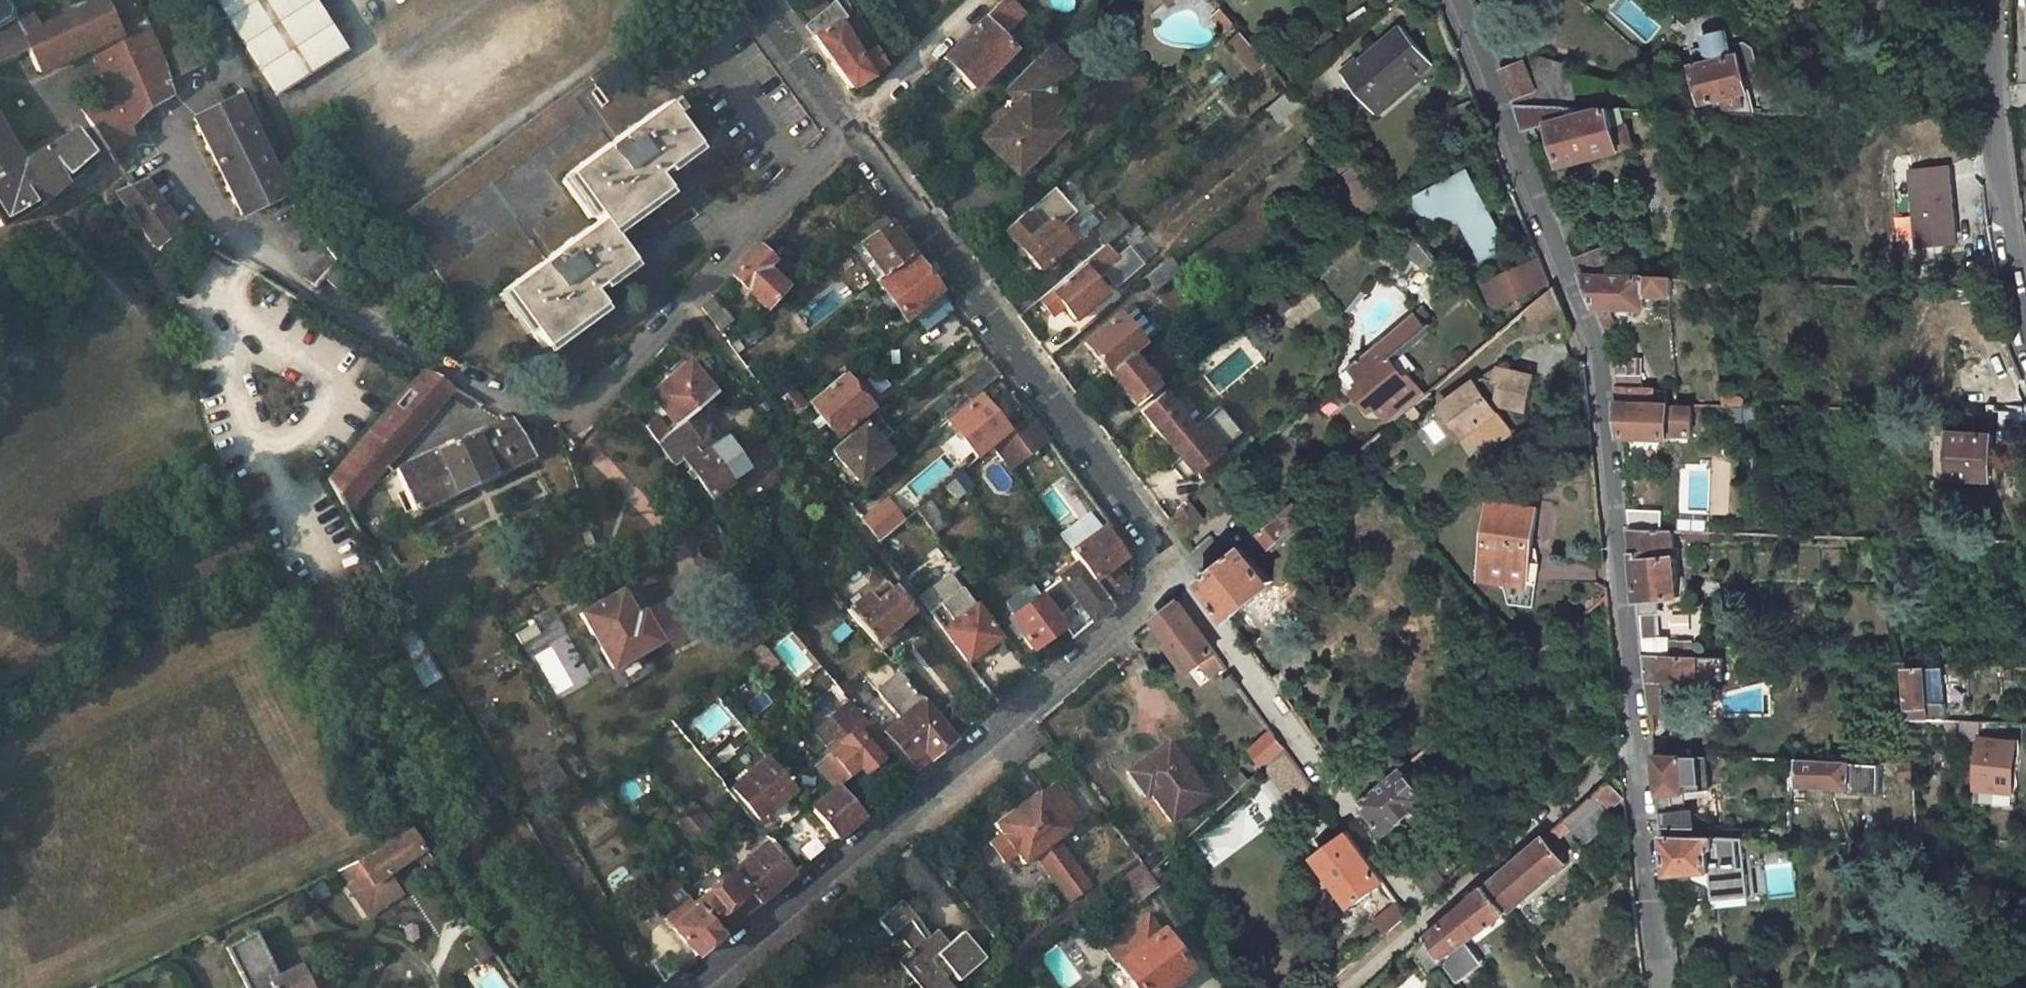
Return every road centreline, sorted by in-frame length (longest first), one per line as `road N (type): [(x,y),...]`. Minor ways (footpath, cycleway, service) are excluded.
road 1 (residential): [(849,126),(1175,574),(693,987)]
road 2 (residential): [(1457,0),(1598,357),(1661,987)]
road 3 (residential): [(326,299),(528,406),(577,405),(849,126)]
road 4 (track): [(686,301),(1002,722)]
road 5 (track): [(0,256),(39,229),(143,312),(160,338),(209,471),(283,607)]
road 6 (track): [(1426,916),(1175,574)]
road 7 (track): [(1342,987),(1636,739)]
road 8 (residential): [(1992,0),(2004,217),(2025,335)]
road 9 (track): [(977,0),(849,126)]
road 10 (residential): [(755,0),(849,126)]

